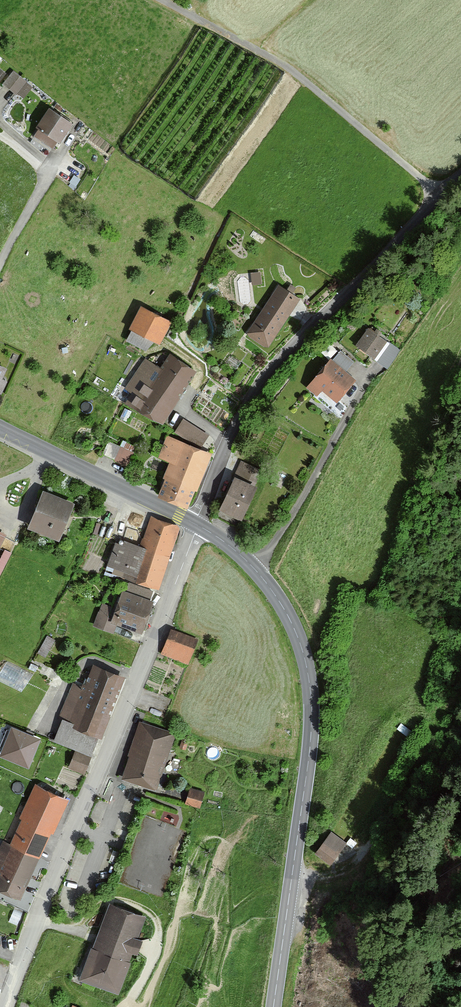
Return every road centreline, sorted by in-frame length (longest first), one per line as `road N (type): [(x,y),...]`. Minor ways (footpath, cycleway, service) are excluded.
road 1 (secondary): [(197,524),(266,583),(292,625),(308,677),(308,764),(273,1006)]
road 2 (residential): [(3,1006),(197,524)]
road 3 (tertiary): [(197,524),(235,428),(266,375),(460,176)]
road 4 (track): [(439,197),(310,83),(161,0)]
road 5 (track): [(256,570),(372,372)]
road 6 (secondary): [(0,427),(197,524)]

